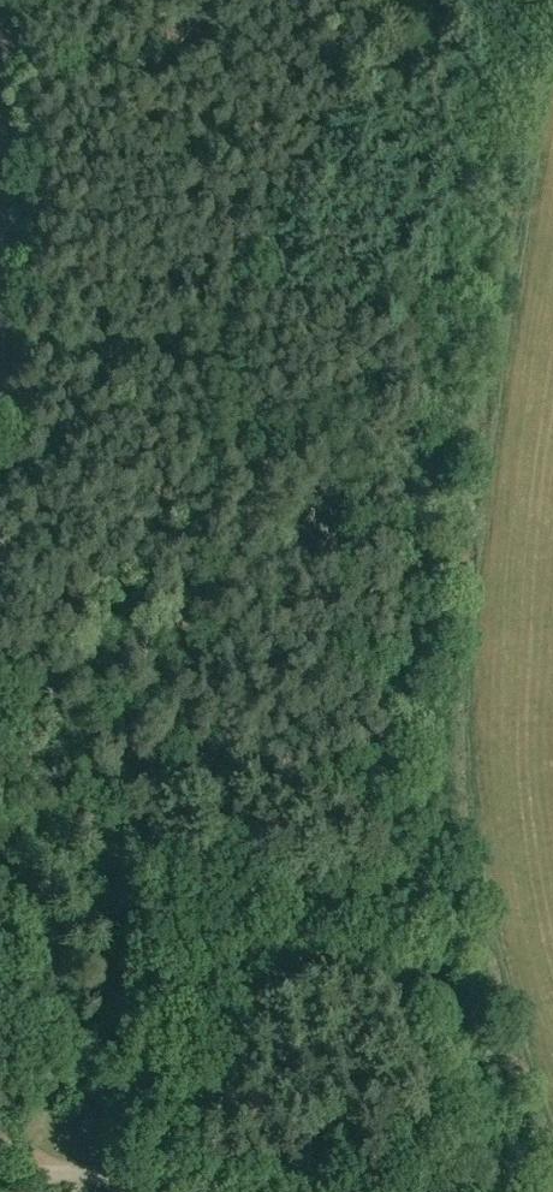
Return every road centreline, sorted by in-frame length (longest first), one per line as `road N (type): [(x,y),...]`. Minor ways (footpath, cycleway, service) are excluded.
road 1 (unclassified): [(33,1191),(65,1171),(288,1191)]

